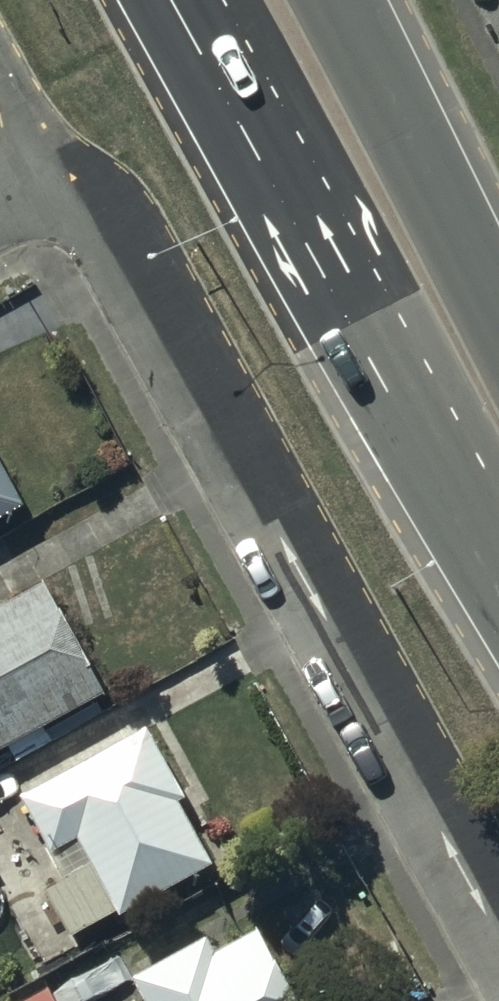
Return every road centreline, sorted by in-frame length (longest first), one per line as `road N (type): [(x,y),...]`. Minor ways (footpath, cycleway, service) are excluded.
road 1 (residential): [(498,937),(102,203),(62,180)]
road 2 (trunk): [(274,0),(498,437)]
road 3 (residential): [(62,180),(0,66)]

